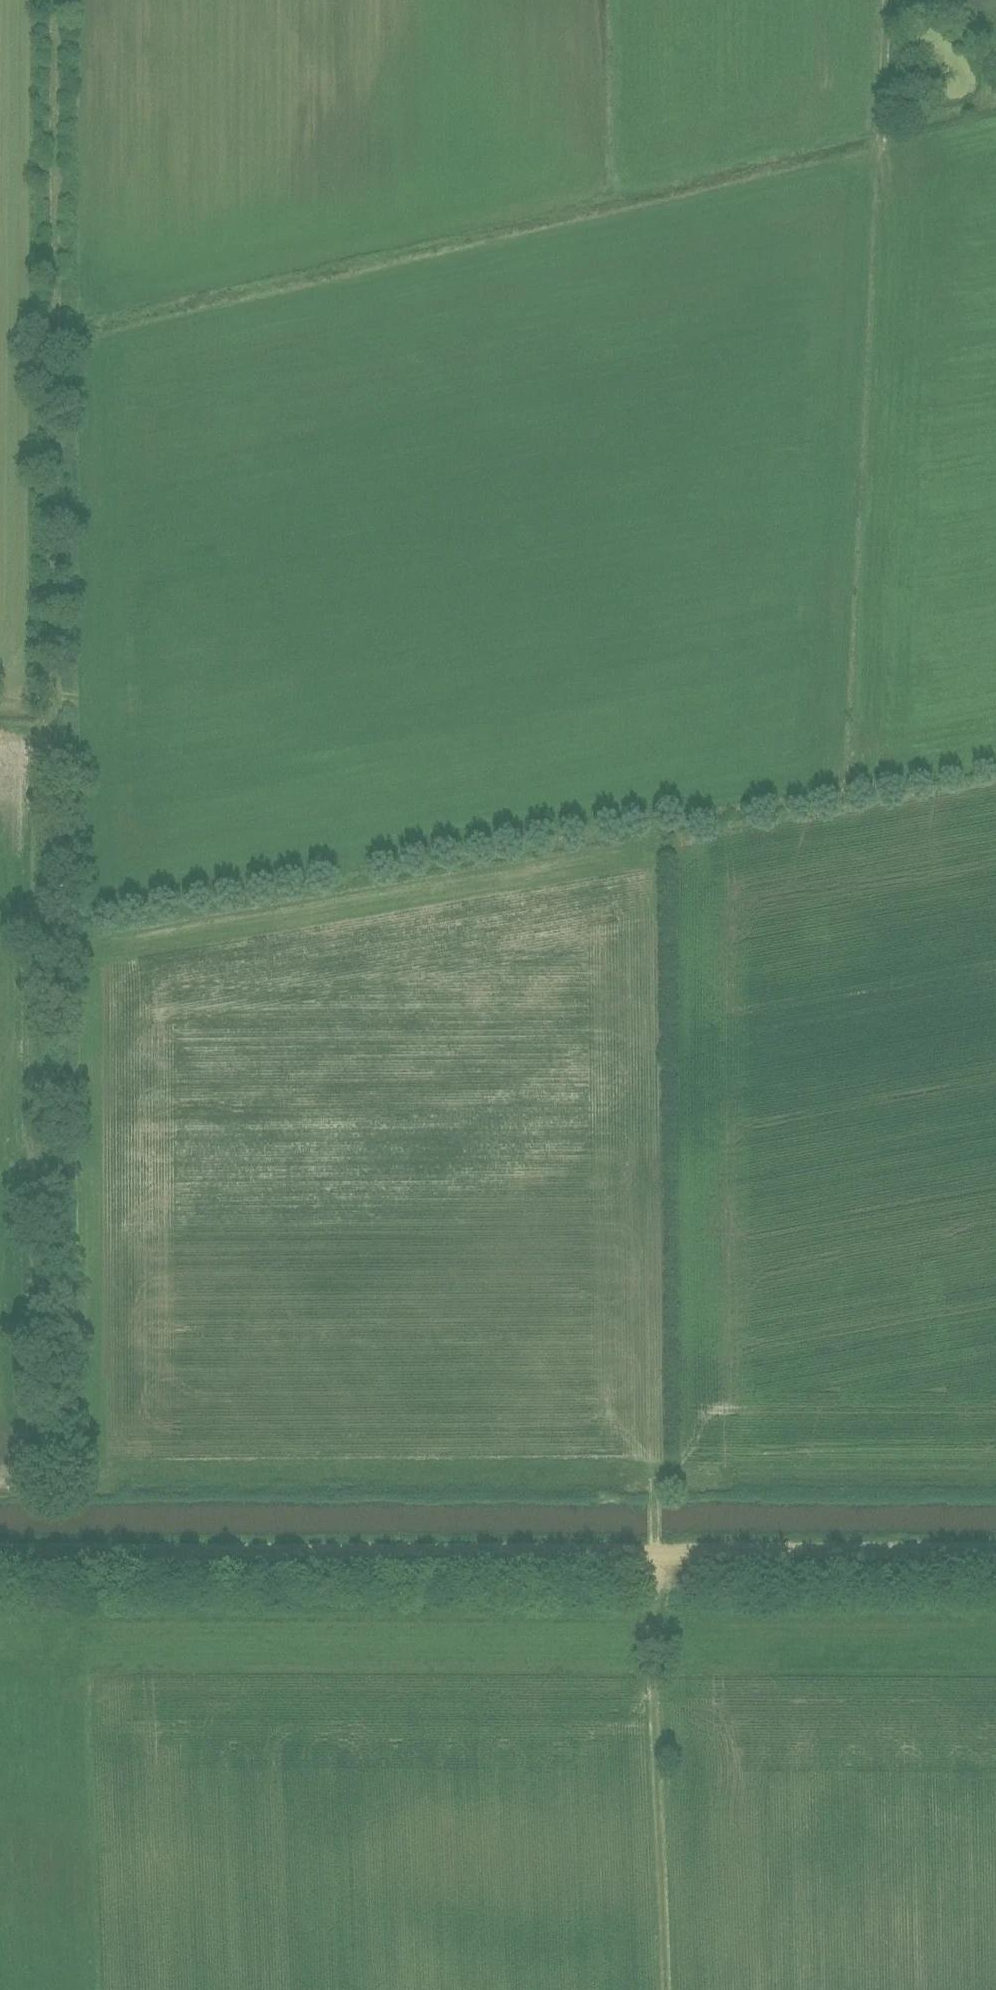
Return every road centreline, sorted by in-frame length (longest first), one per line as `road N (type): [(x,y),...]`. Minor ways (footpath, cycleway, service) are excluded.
road 1 (track): [(25,774),(54,713),(62,0)]
road 2 (track): [(650,1559),(0,1556)]
road 3 (track): [(650,1559),(668,1989)]
road 4 (track): [(995,1558),(650,1559)]

